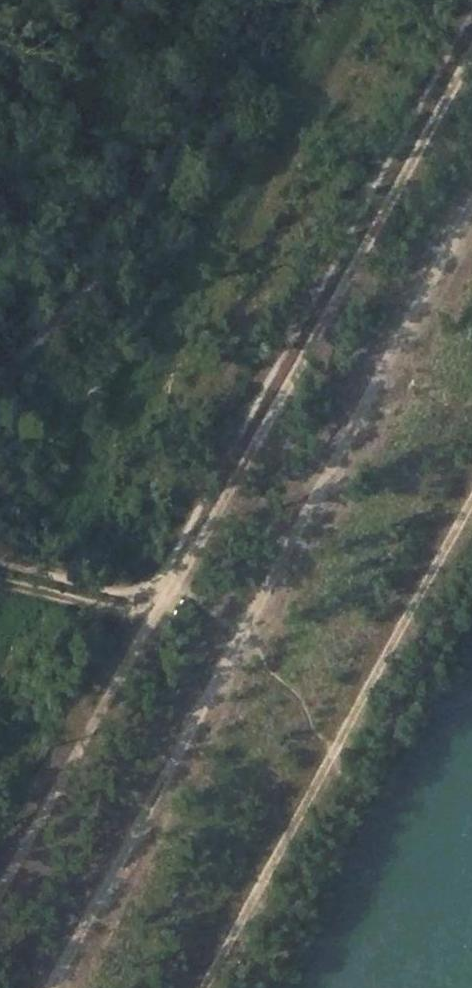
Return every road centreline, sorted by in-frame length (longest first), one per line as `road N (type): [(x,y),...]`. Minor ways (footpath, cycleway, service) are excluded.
road 1 (track): [(0,891),(471,57)]
road 2 (track): [(471,205),(50,987)]
road 3 (track): [(203,987),(471,495)]
road 4 (track): [(156,614),(0,579)]

